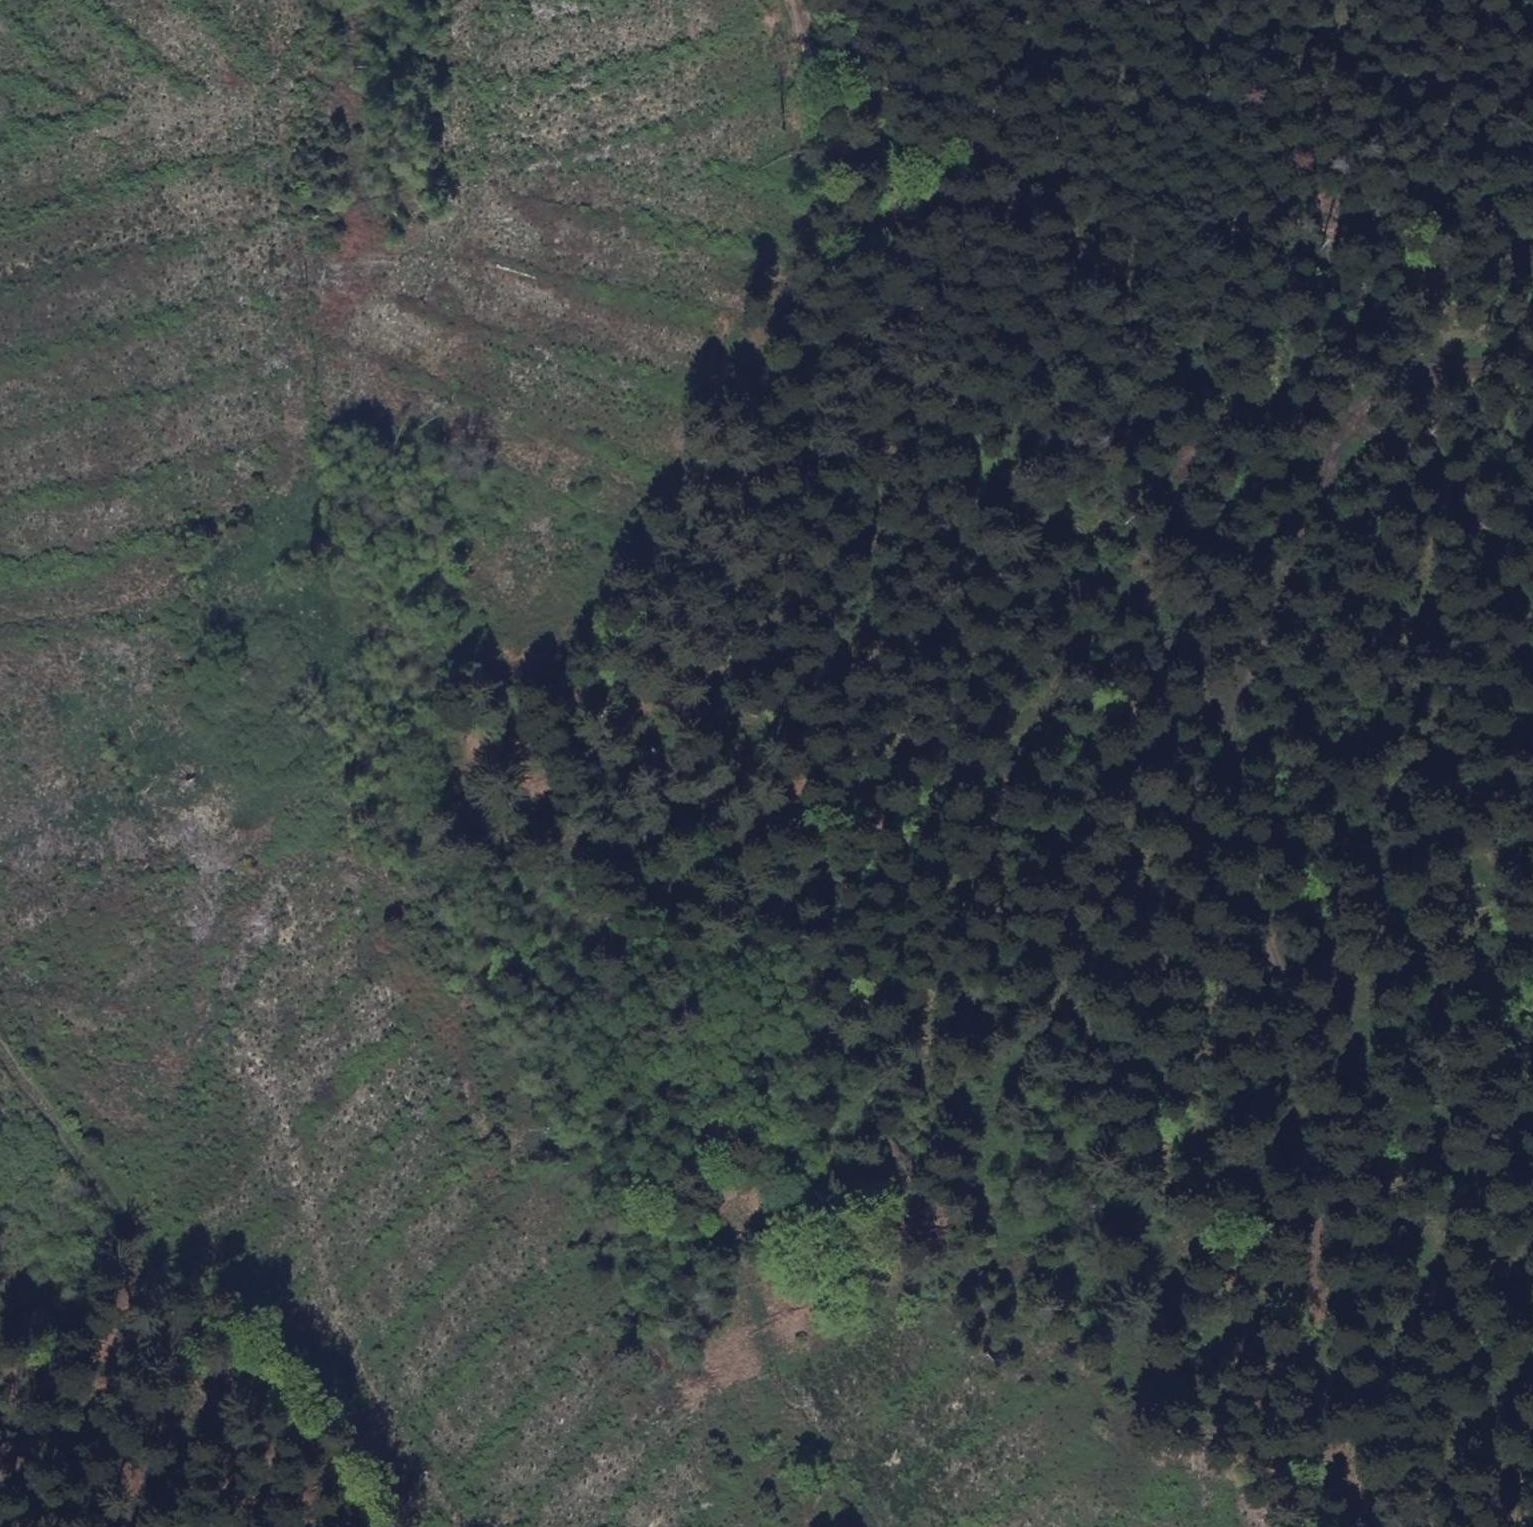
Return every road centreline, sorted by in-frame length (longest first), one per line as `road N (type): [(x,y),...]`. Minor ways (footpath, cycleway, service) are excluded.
road 1 (track): [(1532,321),(1378,236),(1342,226),(1243,225),(1128,190),(895,163),(856,135),(784,0)]
road 2 (track): [(0,1050),(59,1093),(388,1526)]

